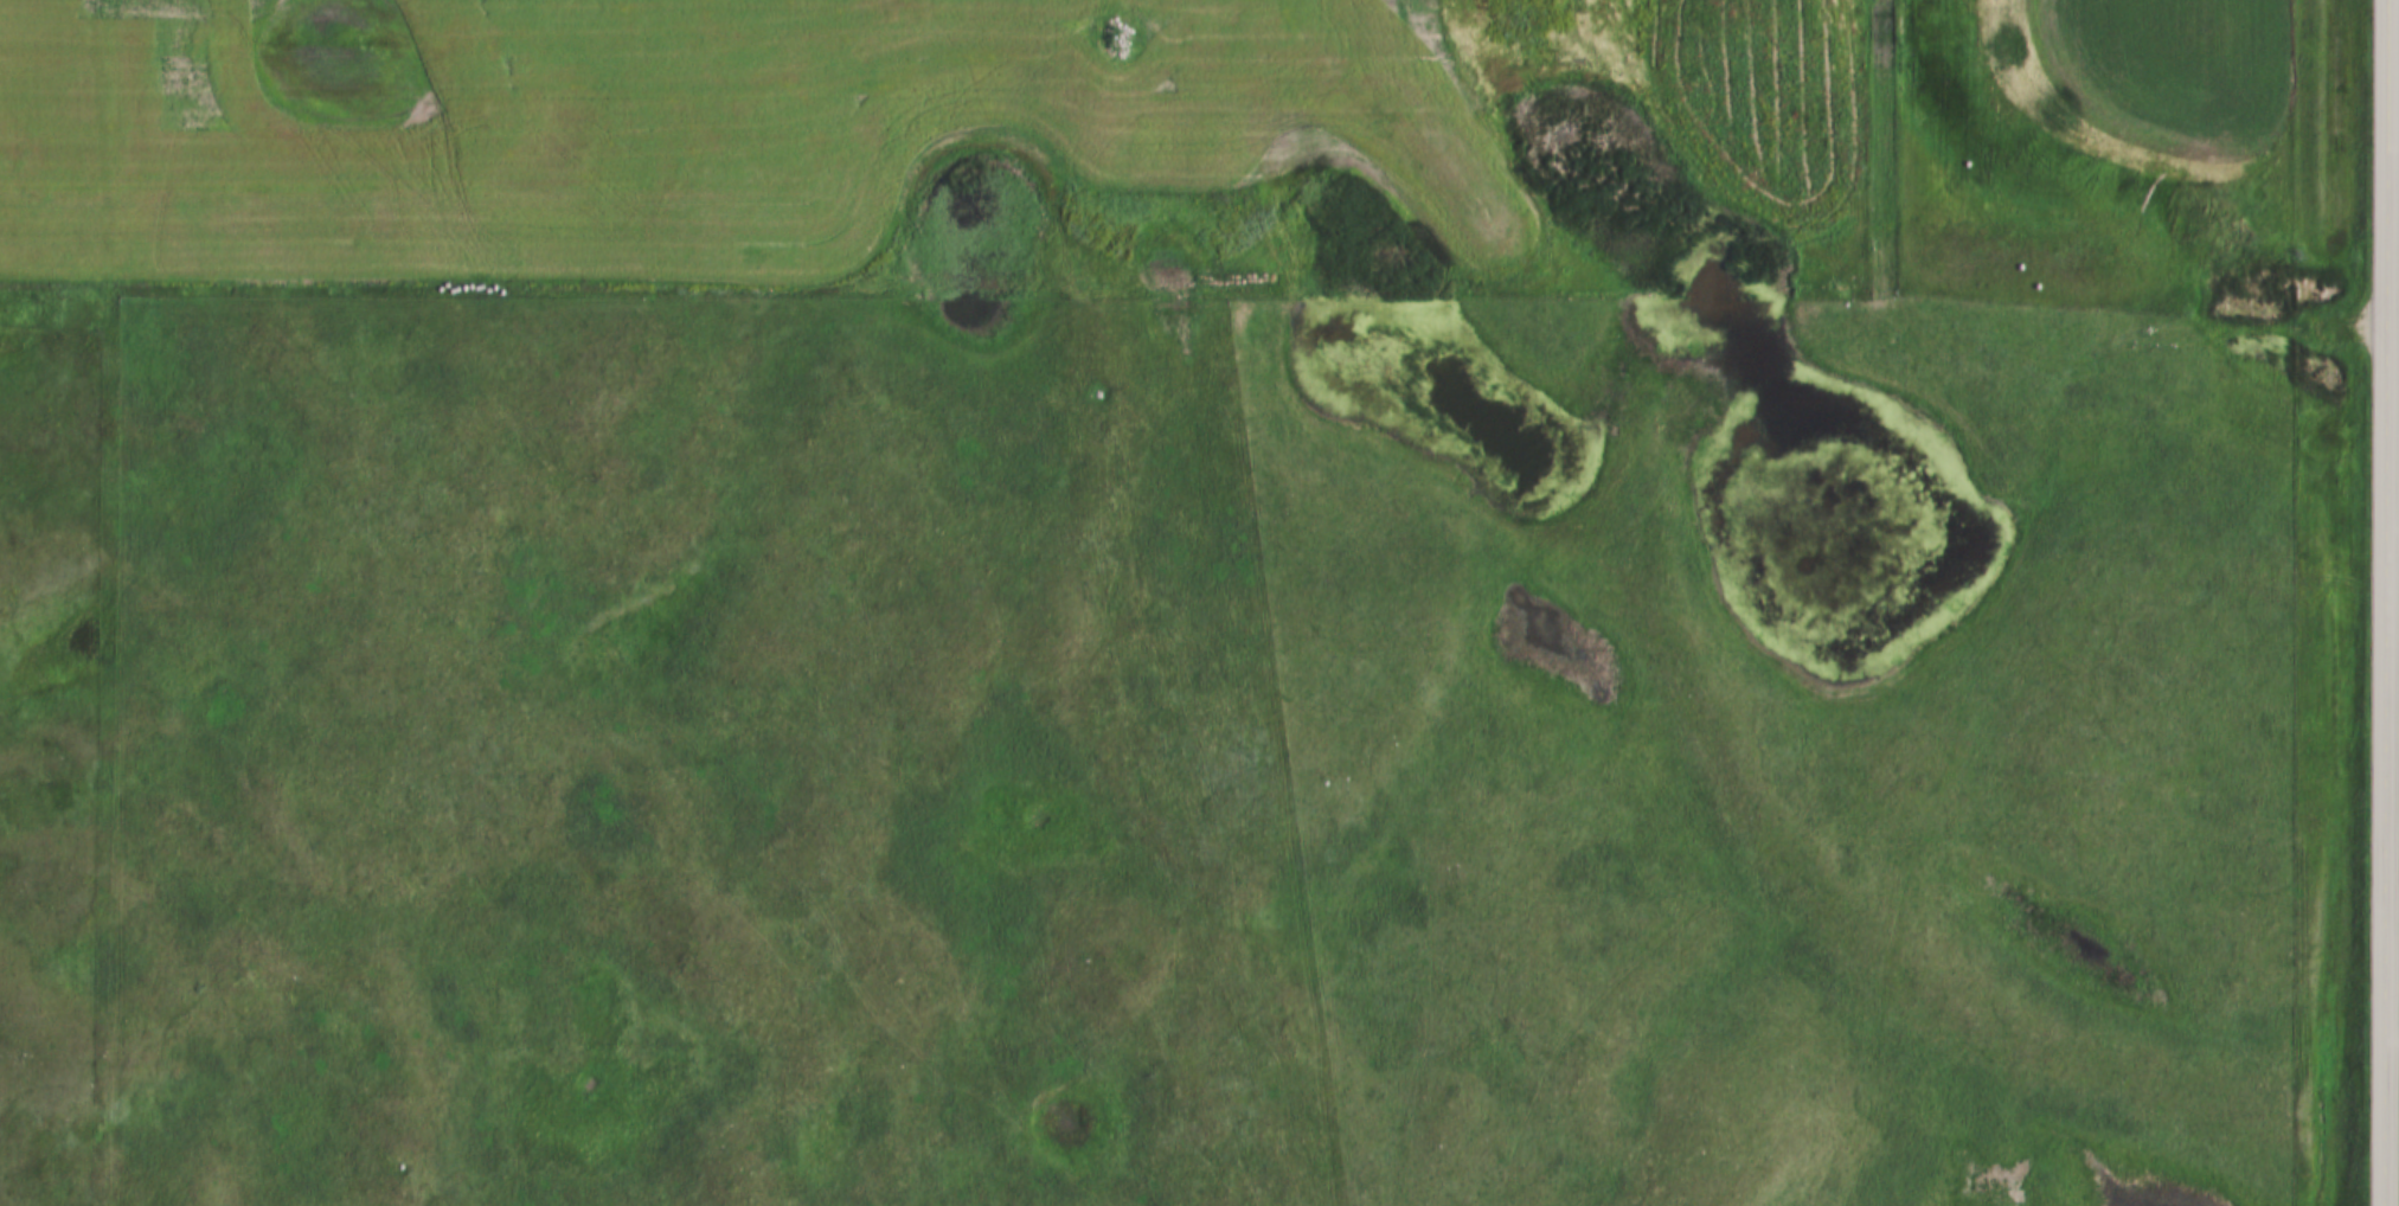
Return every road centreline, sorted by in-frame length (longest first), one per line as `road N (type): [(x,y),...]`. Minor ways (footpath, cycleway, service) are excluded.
road 1 (secondary): [(2386,1205),(2391,0)]

